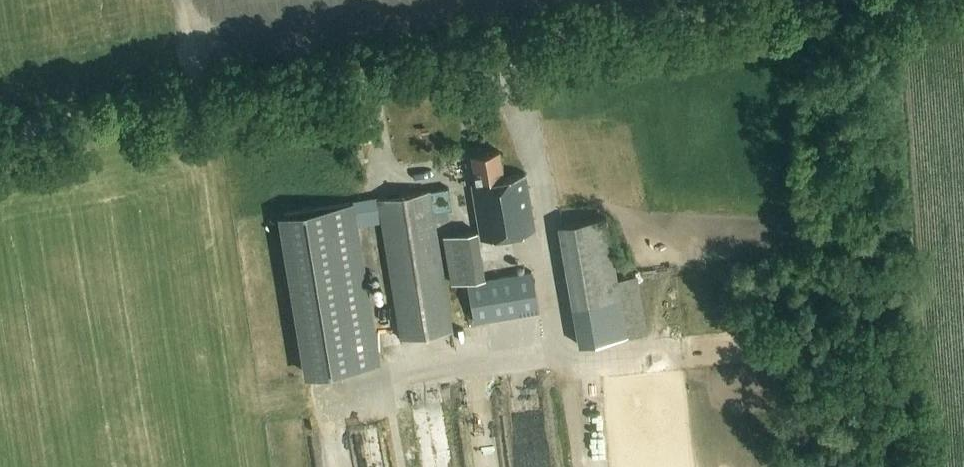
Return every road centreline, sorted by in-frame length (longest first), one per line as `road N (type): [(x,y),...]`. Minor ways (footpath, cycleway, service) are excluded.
road 1 (tertiary): [(799,0),(0,136)]

